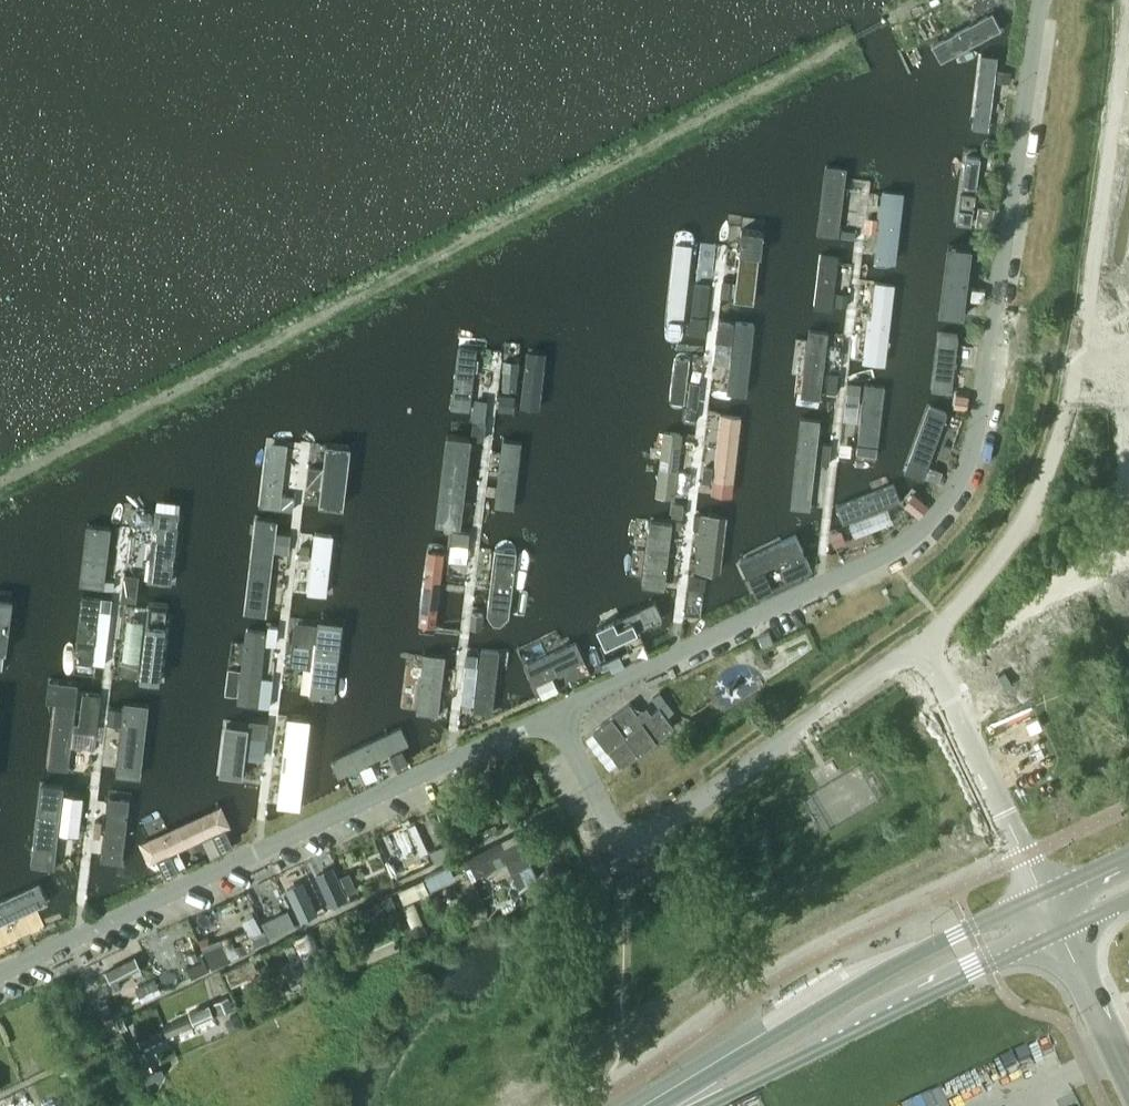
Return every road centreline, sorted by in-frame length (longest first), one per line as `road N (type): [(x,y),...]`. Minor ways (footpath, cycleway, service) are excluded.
road 1 (residential): [(558,708),(885,554),(951,491),(975,437),(1038,0)]
road 2 (residential): [(918,644),(997,567),(1047,475),(1075,378),(1128,13)]
road 3 (residential): [(0,974),(558,708)]
road 4 (tertiary): [(1043,895),(874,977),(662,1105)]
road 5 (tertiary): [(703,1105),(1060,932)]
road 6 (residential): [(624,835),(654,832),(918,644)]
road 7 (residential): [(918,644),(1043,895)]
road 8 (tertiary): [(1128,1076),(1060,932)]
road 9 (residential): [(624,835),(611,827),(558,708)]

